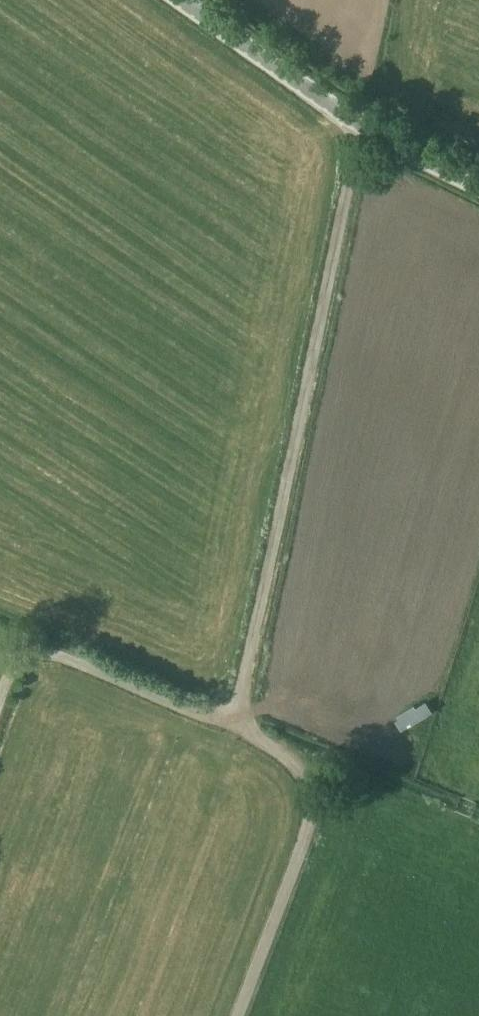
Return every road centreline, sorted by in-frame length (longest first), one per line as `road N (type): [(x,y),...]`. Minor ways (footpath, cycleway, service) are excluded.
road 1 (track): [(361,128),(233,724),(294,756),(312,791),(307,835),(238,1015)]
road 2 (unclassified): [(478,188),(361,128),(182,0)]
road 3 (track): [(0,702),(25,659),(56,655),(233,724)]

